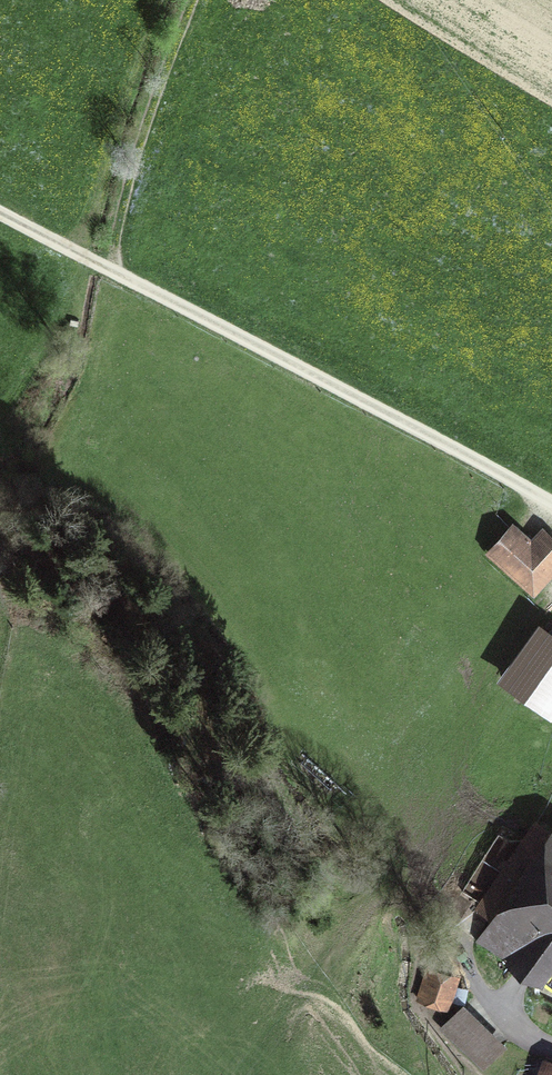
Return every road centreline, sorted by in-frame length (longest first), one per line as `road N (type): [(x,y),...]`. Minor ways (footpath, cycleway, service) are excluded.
road 1 (track): [(551,503),(0,204)]
road 2 (track): [(164,0),(134,82),(90,252)]

